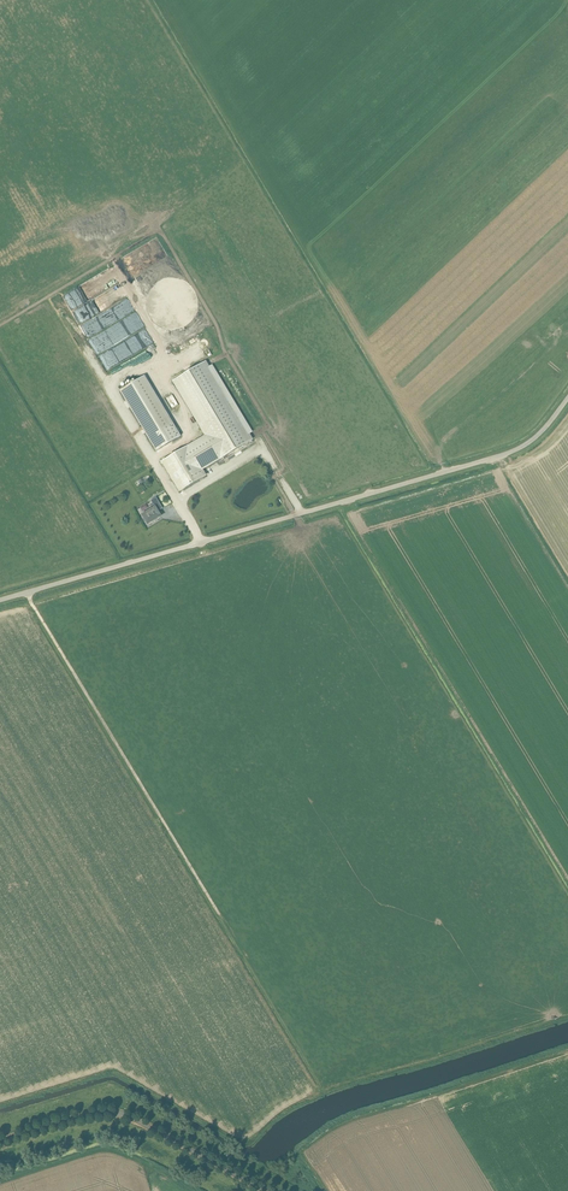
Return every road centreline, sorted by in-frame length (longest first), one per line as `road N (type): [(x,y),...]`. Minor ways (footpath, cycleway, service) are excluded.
road 1 (unclassified): [(0,600),(510,453),(539,434),(567,397)]
road 2 (track): [(372,493),(88,15)]
road 3 (track): [(222,918),(26,593)]
road 4 (unclassified): [(264,1190),(118,1113),(0,1143)]

